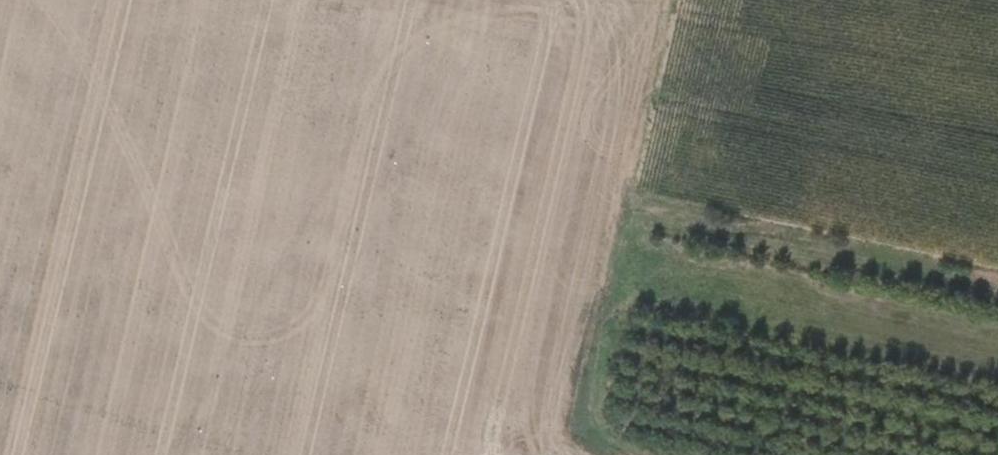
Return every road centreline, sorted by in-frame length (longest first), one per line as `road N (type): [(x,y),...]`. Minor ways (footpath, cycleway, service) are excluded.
road 1 (track): [(639,454),(572,430),(681,0)]

